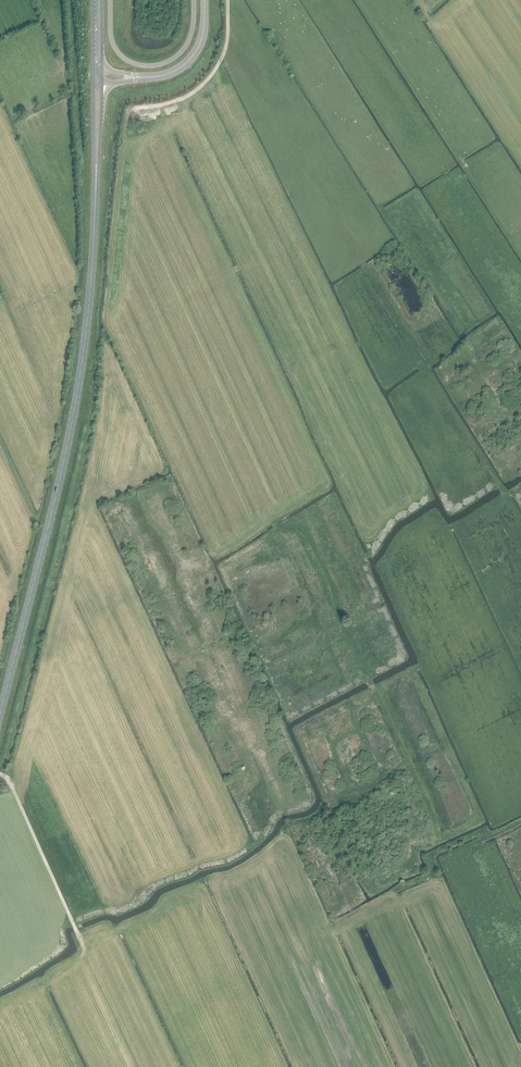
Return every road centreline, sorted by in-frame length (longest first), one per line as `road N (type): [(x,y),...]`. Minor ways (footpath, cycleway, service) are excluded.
road 1 (track): [(275,523),(300,528),(314,548),(440,837),(416,852),(417,870),(370,889),(328,806)]
road 2 (primary): [(0,712),(71,423),(95,188)]
road 3 (unclassified): [(194,0),(184,49),(150,66),(127,61),(113,44),(110,0)]
road 4 (track): [(0,774),(77,933)]
road 5 (track): [(520,820),(432,855),(430,874),(393,891)]
road 6 (track): [(409,759),(376,785),(287,826)]

